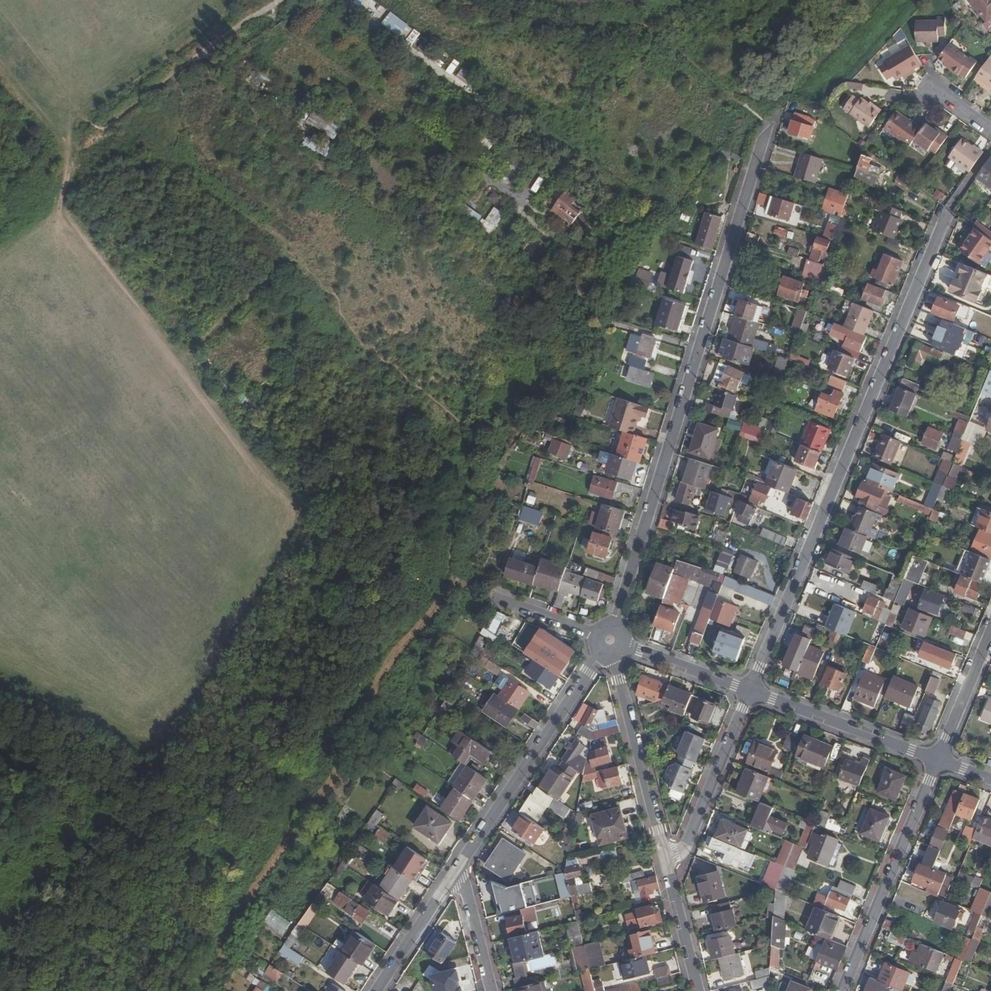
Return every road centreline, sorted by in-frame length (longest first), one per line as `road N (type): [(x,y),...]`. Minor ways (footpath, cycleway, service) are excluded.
road 1 (track): [(183,990),(341,760),(382,676),(448,583),(499,588)]
road 2 (residential): [(766,129),(615,626)]
road 3 (residential): [(751,691),(947,212)]
road 4 (track): [(178,363),(295,256),(192,168),(178,135),(179,71)]
road 5 (track): [(484,176),(266,10)]
road 6 (residential): [(601,650),(457,863)]
road 7 (residential): [(842,990),(938,760)]
road 8 (track): [(280,0),(100,129)]
road 9 (residential): [(666,863),(613,653)]
road 10 (residential): [(938,760),(751,691)]
road 11 (residential): [(666,863),(689,837),(751,691)]
road 12 (track): [(0,7),(100,129)]
road 13 (residential): [(457,863),(374,990)]
road 14 (residential): [(938,760),(990,632)]
road 15 (residential): [(751,691),(623,644)]
road 16 (residential): [(491,990),(457,863)]
road 17 (residential): [(698,990),(666,863)]

